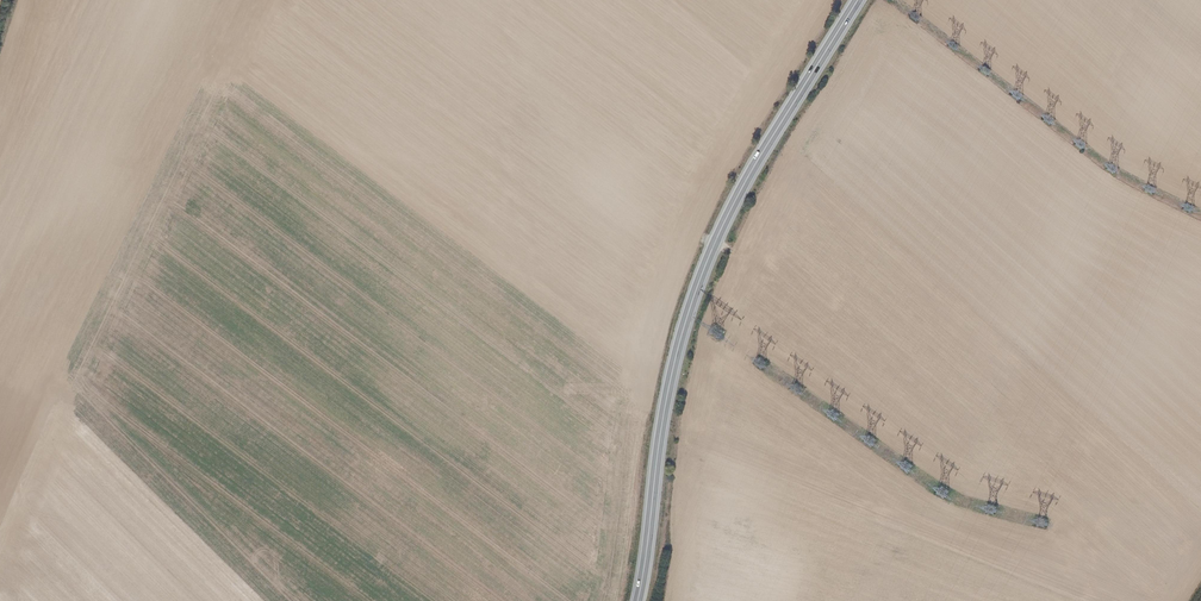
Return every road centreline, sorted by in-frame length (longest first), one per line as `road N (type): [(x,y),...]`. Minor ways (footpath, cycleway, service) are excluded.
road 1 (secondary): [(858,0),(749,174),(699,281),(667,399),(638,600)]

